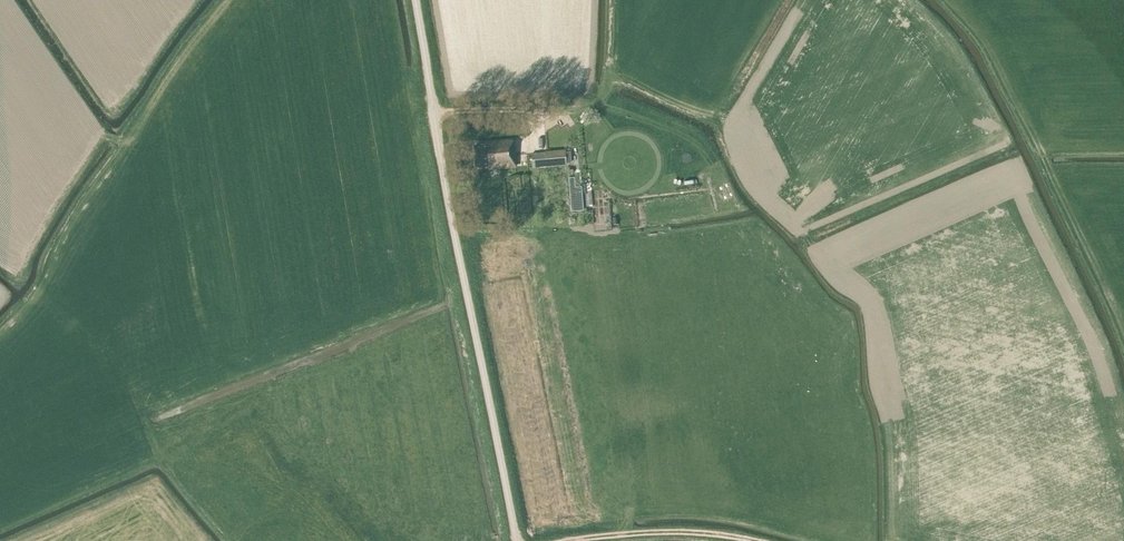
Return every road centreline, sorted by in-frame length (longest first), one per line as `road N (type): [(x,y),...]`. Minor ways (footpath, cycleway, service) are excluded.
road 1 (unclassified): [(516,540),(415,0)]
road 2 (track): [(568,540),(684,532),(755,540)]

